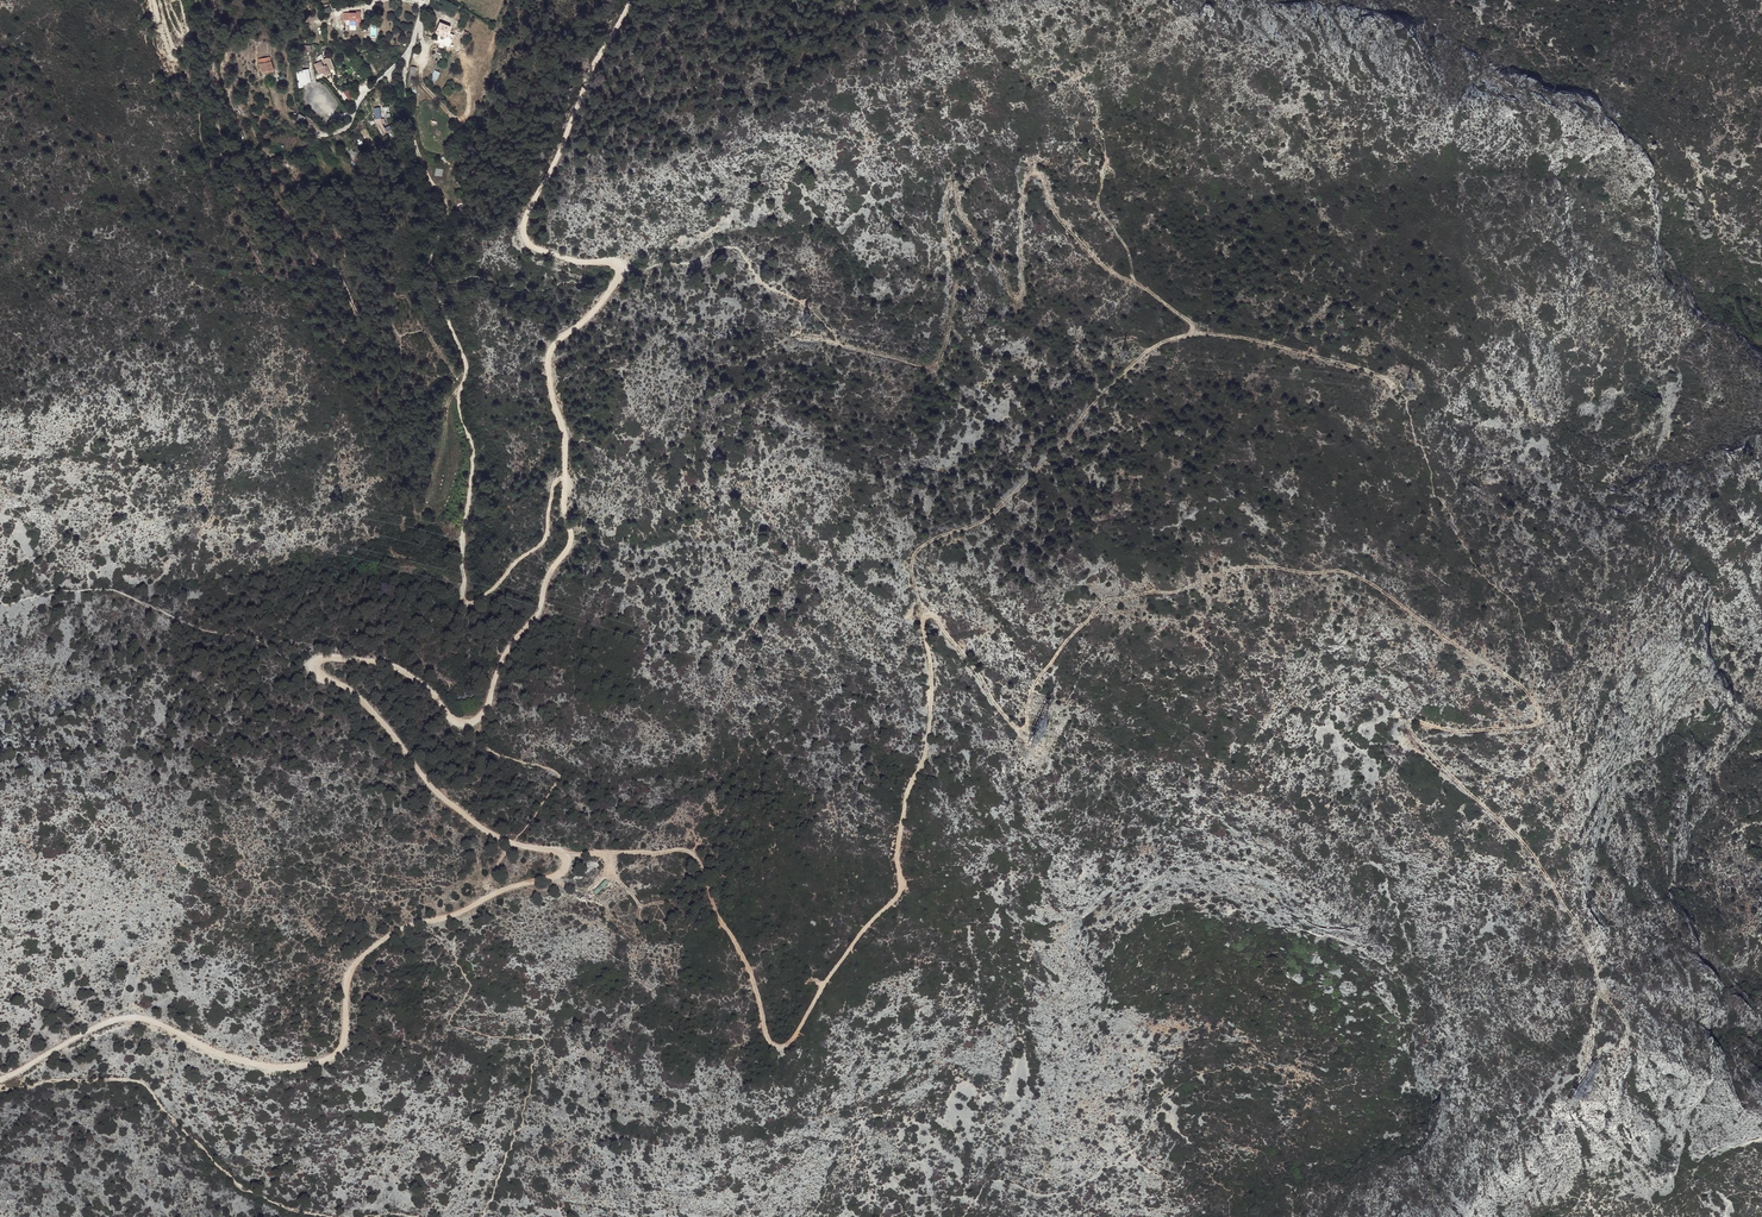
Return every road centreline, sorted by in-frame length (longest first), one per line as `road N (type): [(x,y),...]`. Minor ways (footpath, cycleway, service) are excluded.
road 1 (track): [(633,0),(596,60),(523,228),(532,245),(624,268),(592,314),(550,346),(571,542),(553,564),(533,622),(510,644),(484,711),(468,723),(397,665),(328,659),(313,671)]
road 2 (track): [(313,671),(359,697),(437,793),(485,831),(563,853),(569,865),(433,922),(395,928),(370,946),(350,972),(342,1036),(319,1056),(257,1058),(162,1021),(131,1018),(0,1073)]
road 3 (track): [(567,479),(554,485),(543,543),(496,588),(465,602),(474,468),(459,406),(466,363),(431,276),(446,215),(408,116),(407,59)]

